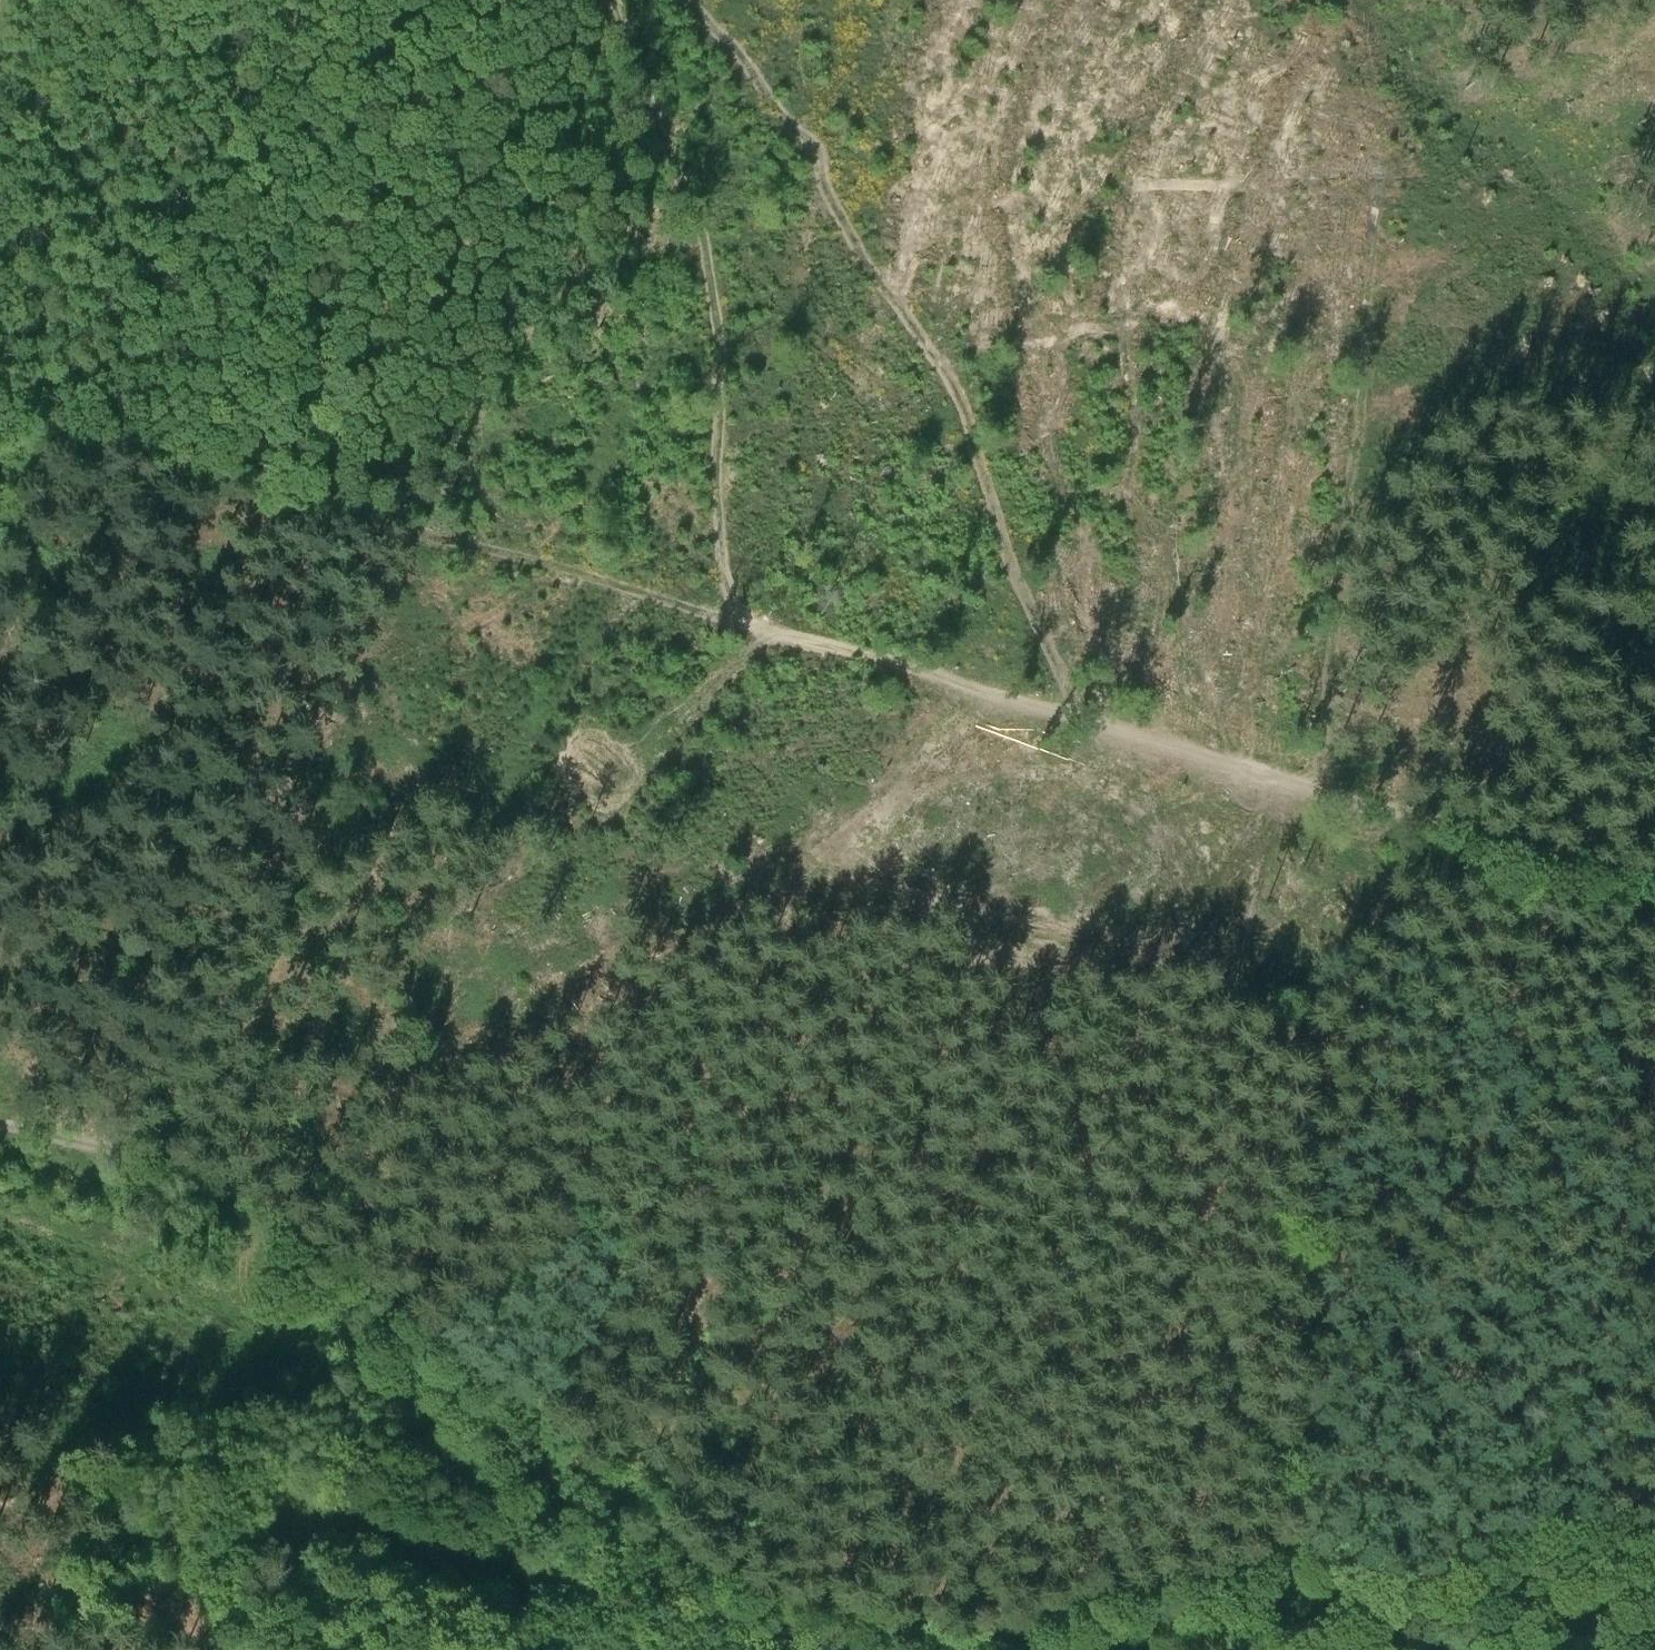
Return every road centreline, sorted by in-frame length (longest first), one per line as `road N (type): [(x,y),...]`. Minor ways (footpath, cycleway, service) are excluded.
road 1 (track): [(0,1128),(162,1168),(310,1231),(665,1535),(741,1583),(906,1630),(991,1634),(1150,1580),(1288,1562),(1353,1560),(1432,1578),(1550,1522),(1654,1525)]
road 2 (track): [(761,621),(1654,888)]
road 3 (track): [(0,1218),(223,1292),(331,1358),(549,1551),(555,1575),(542,1590),(501,1589)]
road 4 (track): [(621,0),(716,284),(728,584),(734,606),(761,621)]
road 5 (track): [(761,621),(400,528)]

